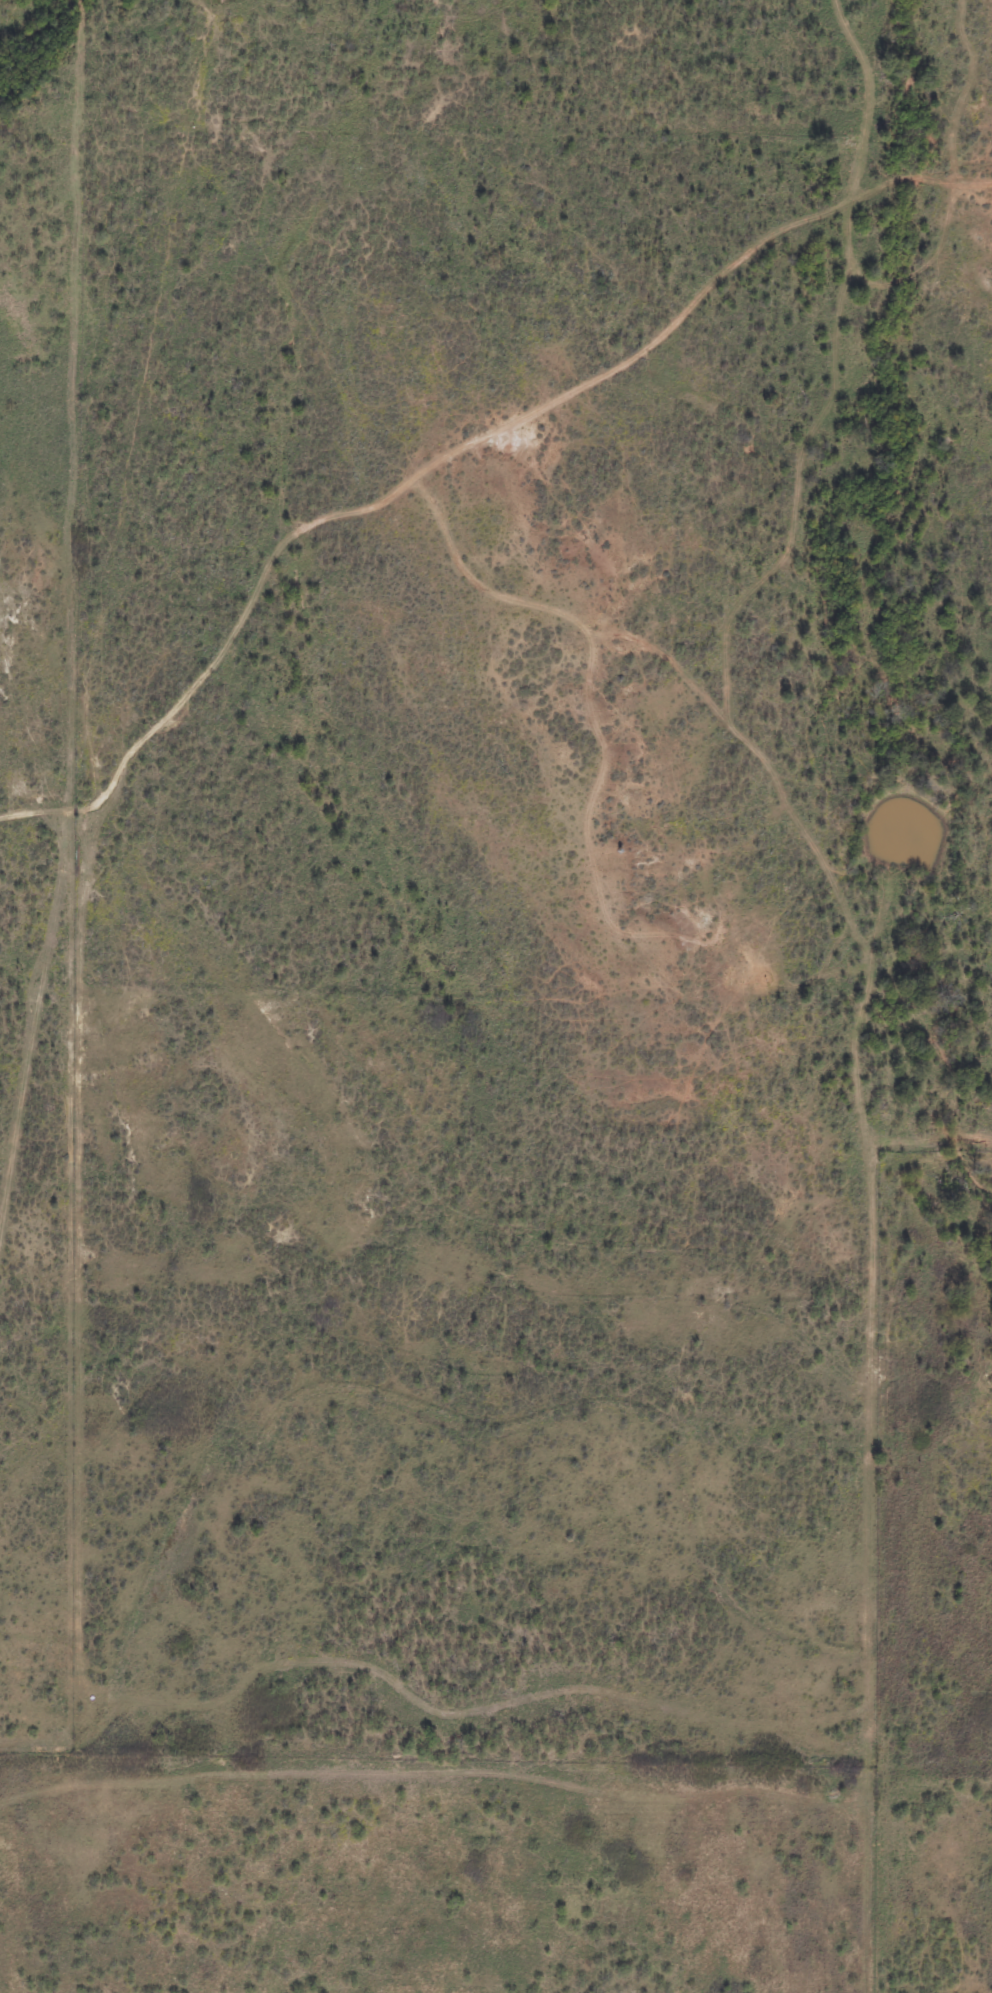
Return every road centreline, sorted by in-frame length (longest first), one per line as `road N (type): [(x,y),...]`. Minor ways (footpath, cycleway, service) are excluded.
road 1 (track): [(991,193),(940,189),(853,204),(495,446),(317,523),(225,589),(138,718),(0,825)]

